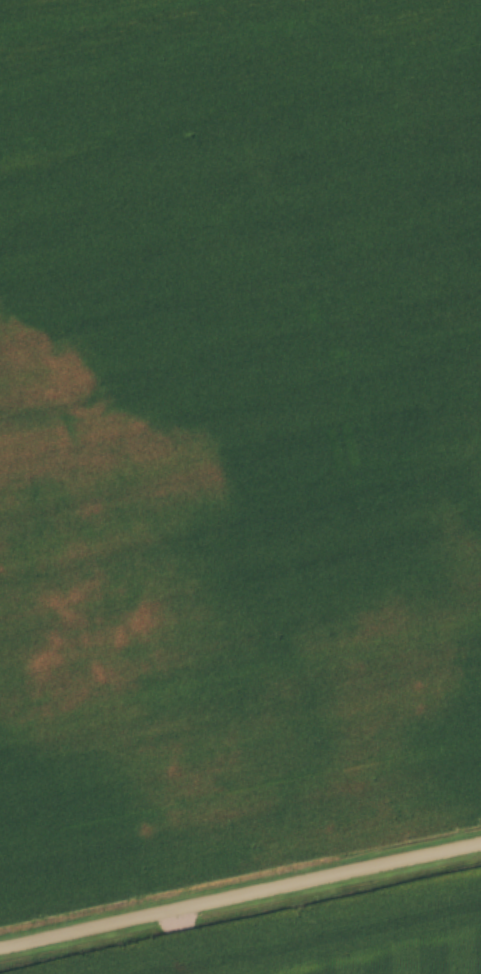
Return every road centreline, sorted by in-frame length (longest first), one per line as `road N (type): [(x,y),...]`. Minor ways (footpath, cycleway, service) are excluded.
road 1 (residential): [(0,951),(480,850)]

